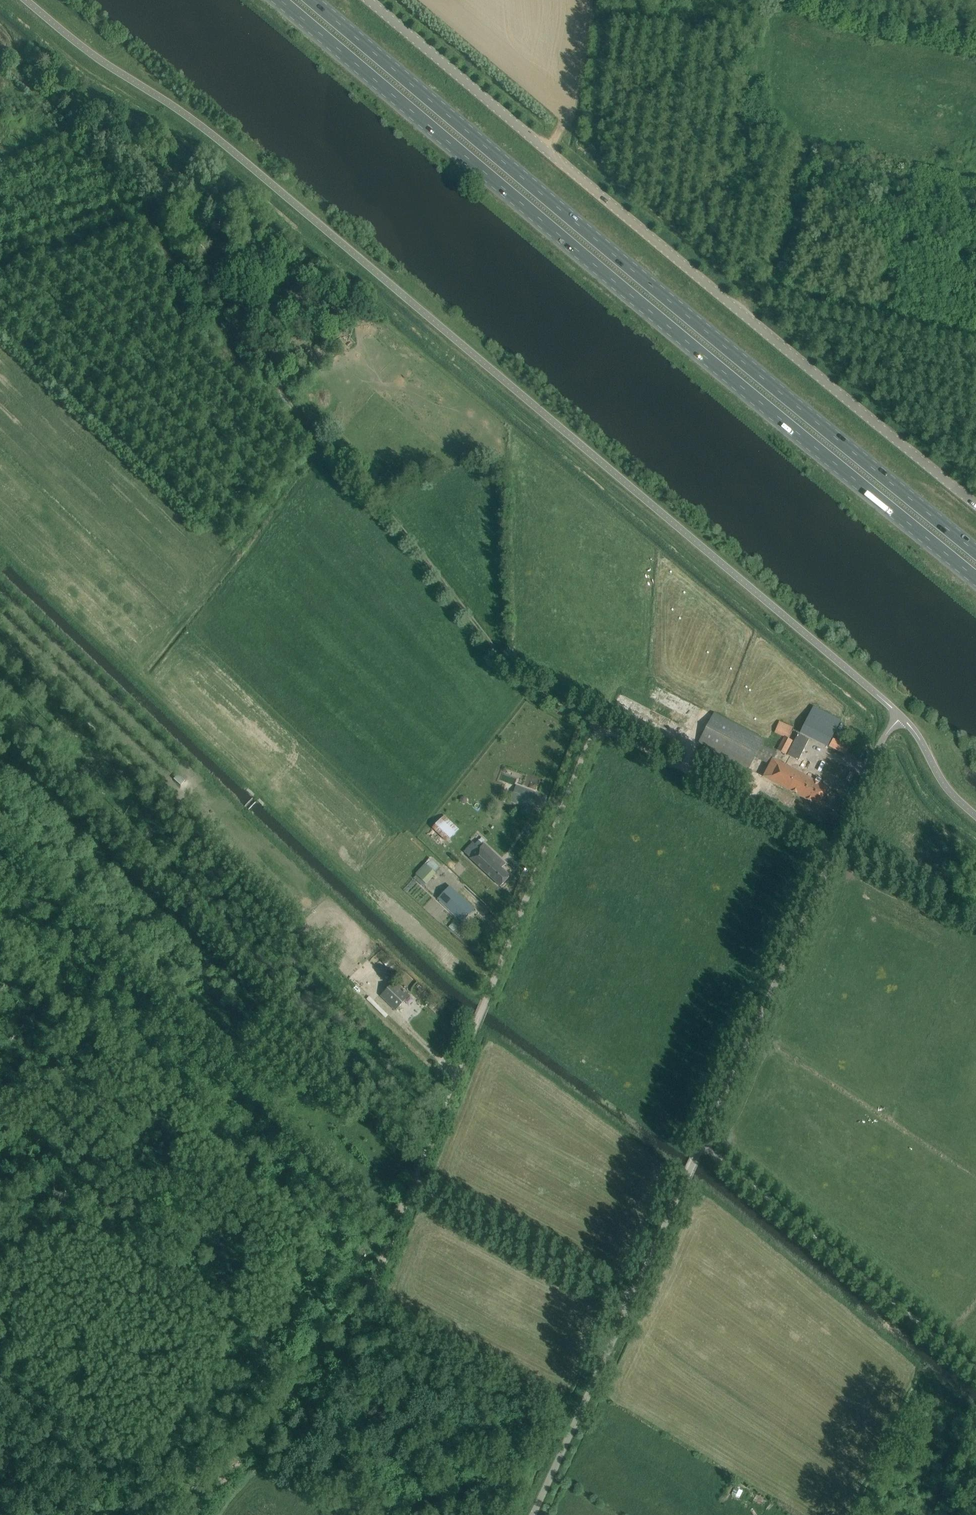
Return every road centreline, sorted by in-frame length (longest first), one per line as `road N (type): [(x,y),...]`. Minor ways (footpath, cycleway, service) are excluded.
road 1 (track): [(0,49),(146,195),(222,334),(380,499),(519,674),(602,732)]
road 2 (trunk): [(284,0),(975,579)]
road 3 (trunk): [(975,554),(315,0)]
road 4 (unclassified): [(371,0),(975,505)]
road 5 (unclassified): [(628,1302),(415,1181),(588,743),(602,732)]
road 6 (unclassified): [(628,1302),(835,849)]
road 7 (track): [(975,1364),(701,1144)]
road 8 (unclassified): [(835,849),(602,732)]
road 9 (track): [(415,1181),(359,1314),(293,1399)]
road 10 (unclassified): [(532,1514),(628,1302)]
road 11 (unclassified): [(975,922),(835,849)]
road 12 (track): [(293,1399),(194,1514)]
road 13 (unclassified): [(835,849),(890,732)]

